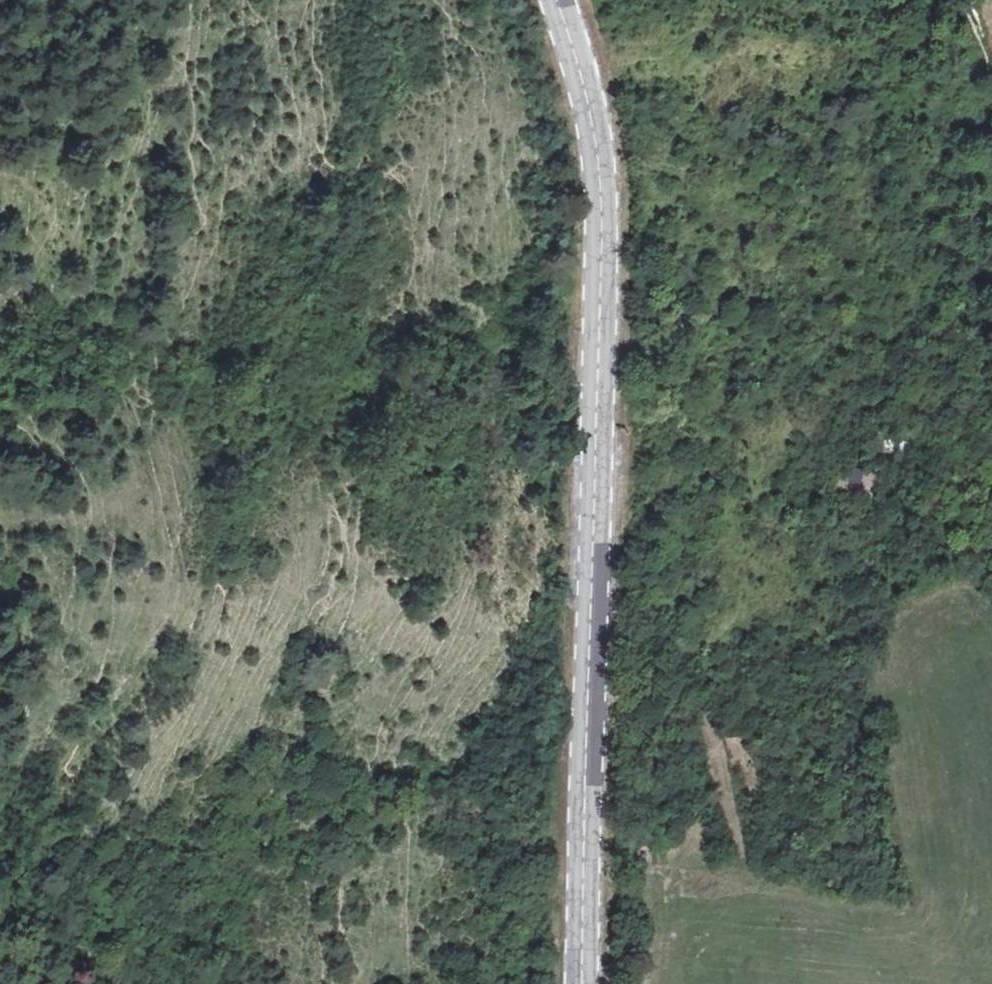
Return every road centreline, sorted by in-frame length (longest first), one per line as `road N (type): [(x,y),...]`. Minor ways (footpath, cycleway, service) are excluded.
road 1 (secondary): [(556,0),(590,113),(600,189),(582,983)]

